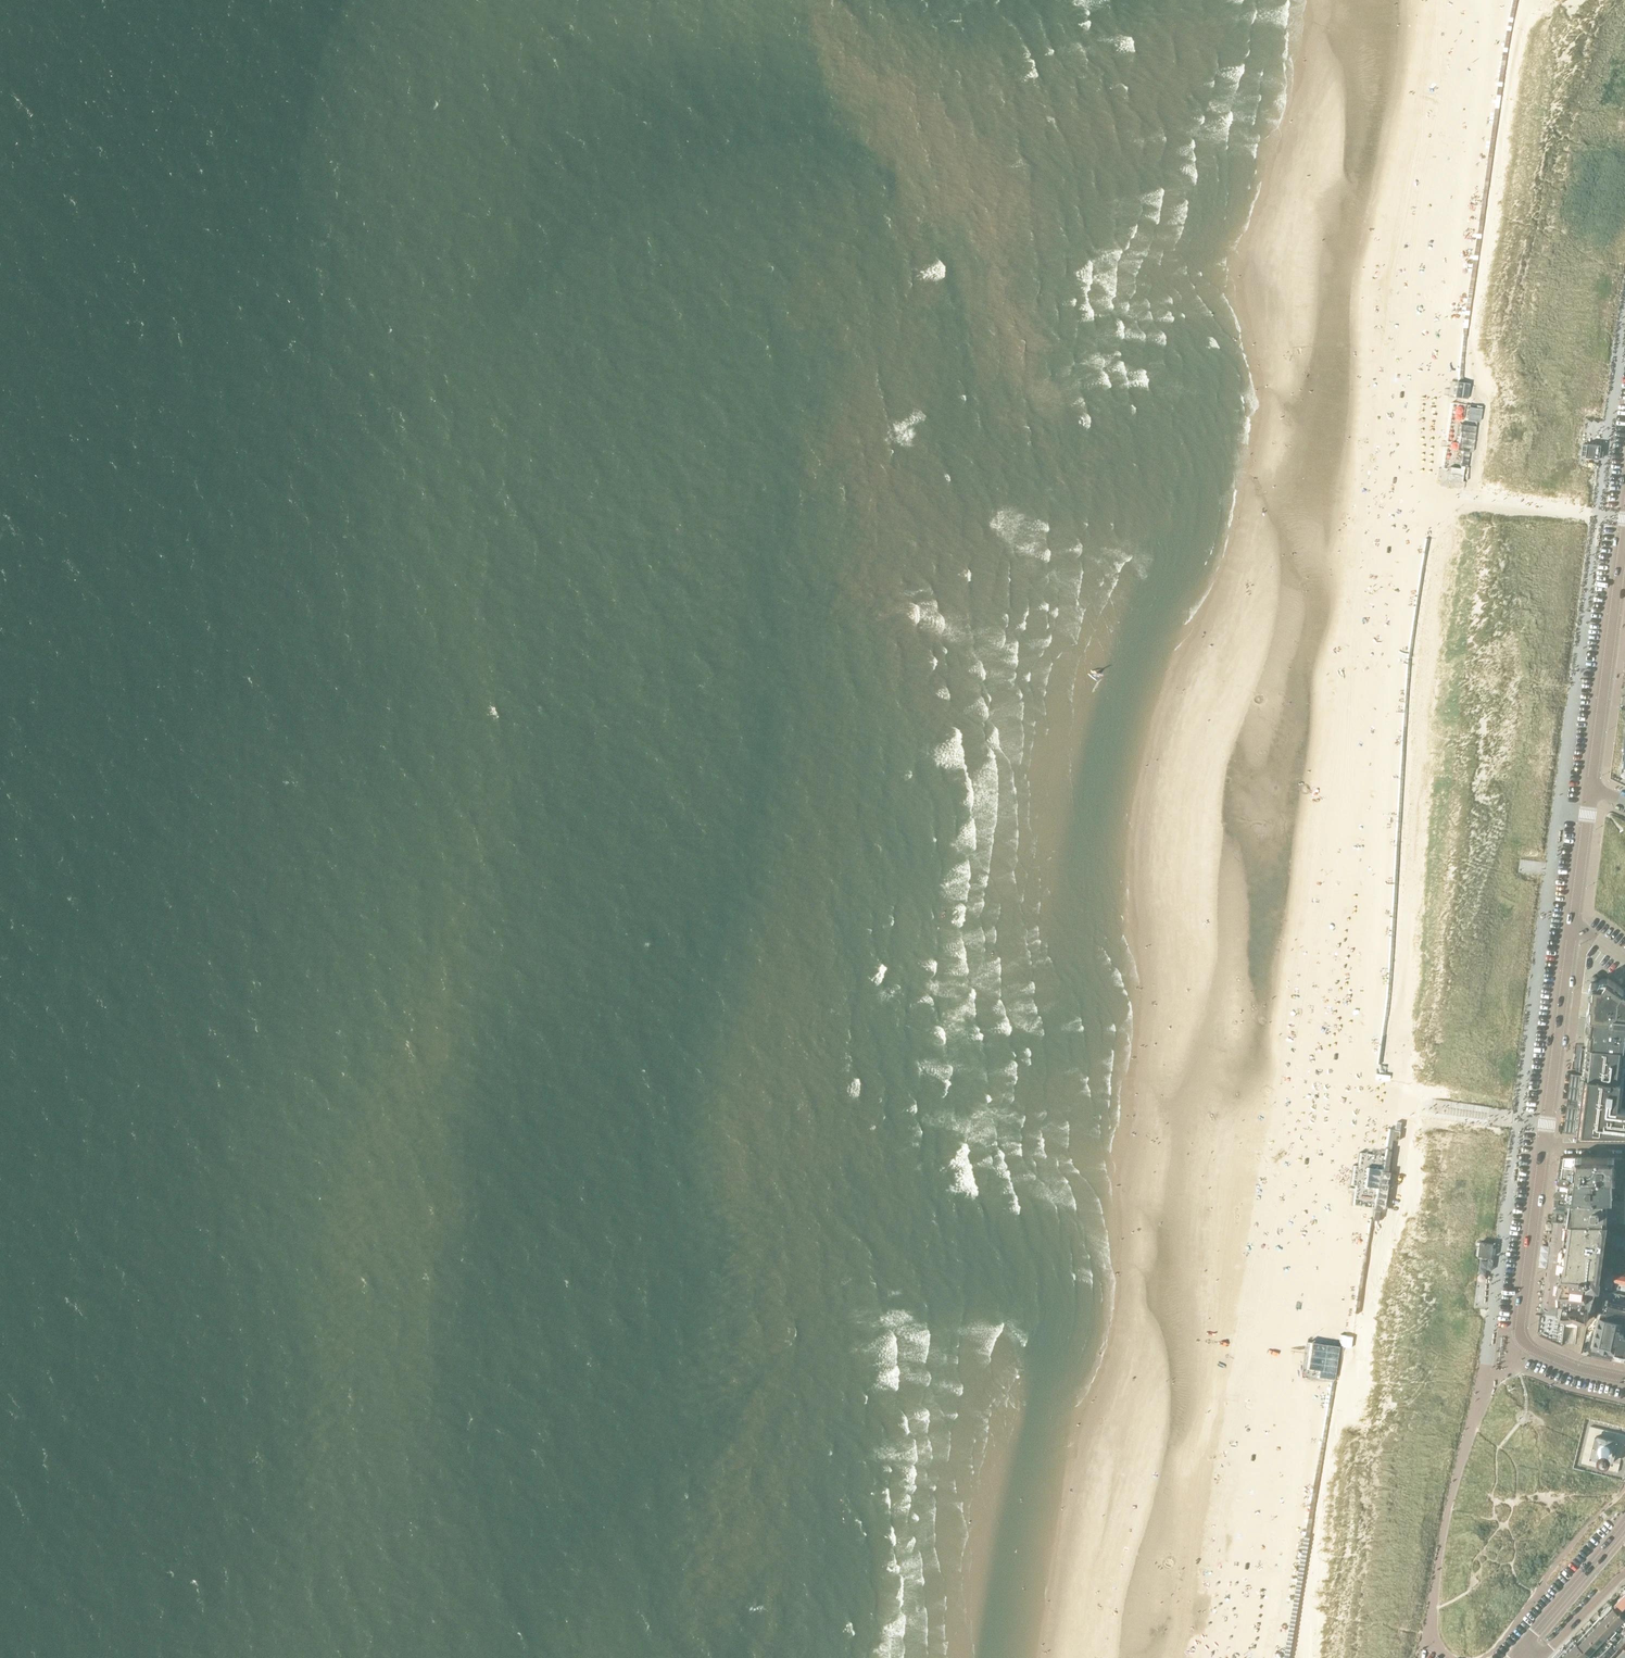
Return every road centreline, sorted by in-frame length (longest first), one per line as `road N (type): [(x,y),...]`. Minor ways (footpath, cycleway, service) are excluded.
road 1 (secondary): [(1624,1380),(1529,1348),(1520,1336),(1543,1147)]
road 2 (secondary): [(1592,791),(1624,535)]
road 3 (secondary): [(1543,1147),(1574,923)]
road 4 (secondary): [(1525,1646),(1624,1526)]
road 5 (secondary): [(1574,923),(1592,791)]

